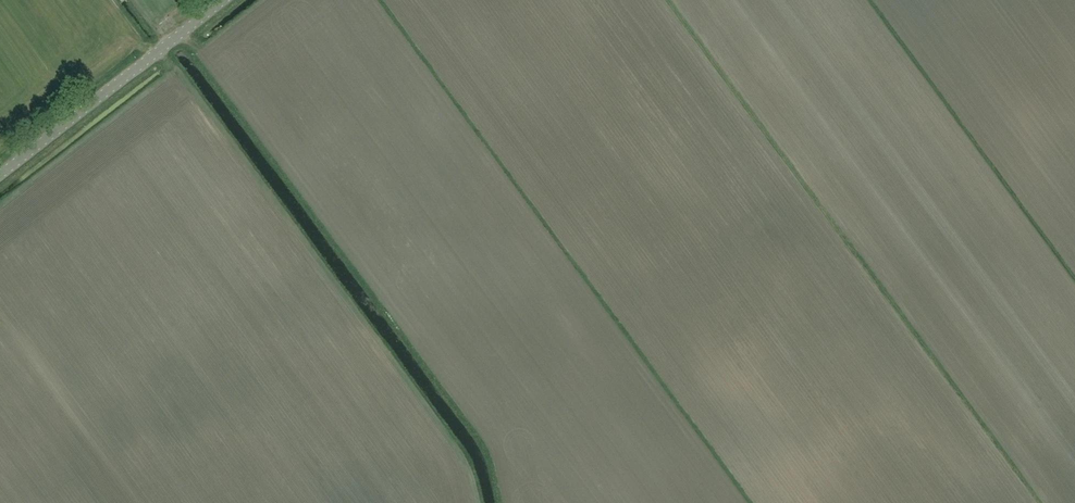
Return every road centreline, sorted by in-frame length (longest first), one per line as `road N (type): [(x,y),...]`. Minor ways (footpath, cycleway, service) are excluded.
road 1 (unclassified): [(0,174),(222,0)]

